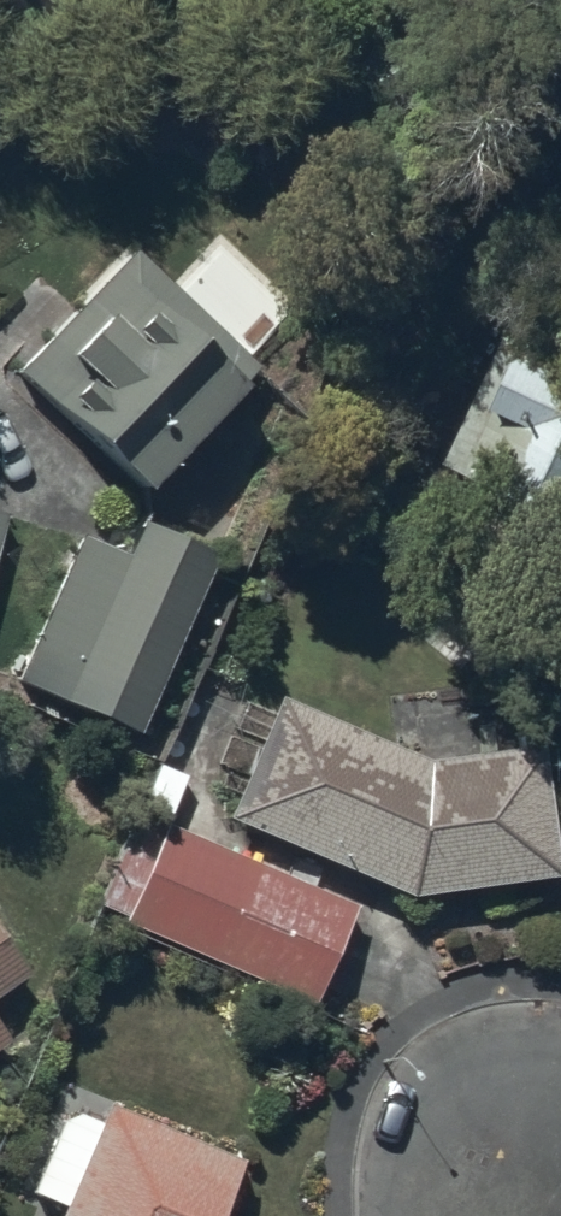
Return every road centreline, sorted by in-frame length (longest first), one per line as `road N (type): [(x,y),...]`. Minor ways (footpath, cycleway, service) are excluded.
road 1 (residential): [(481,1215),(539,1094)]

